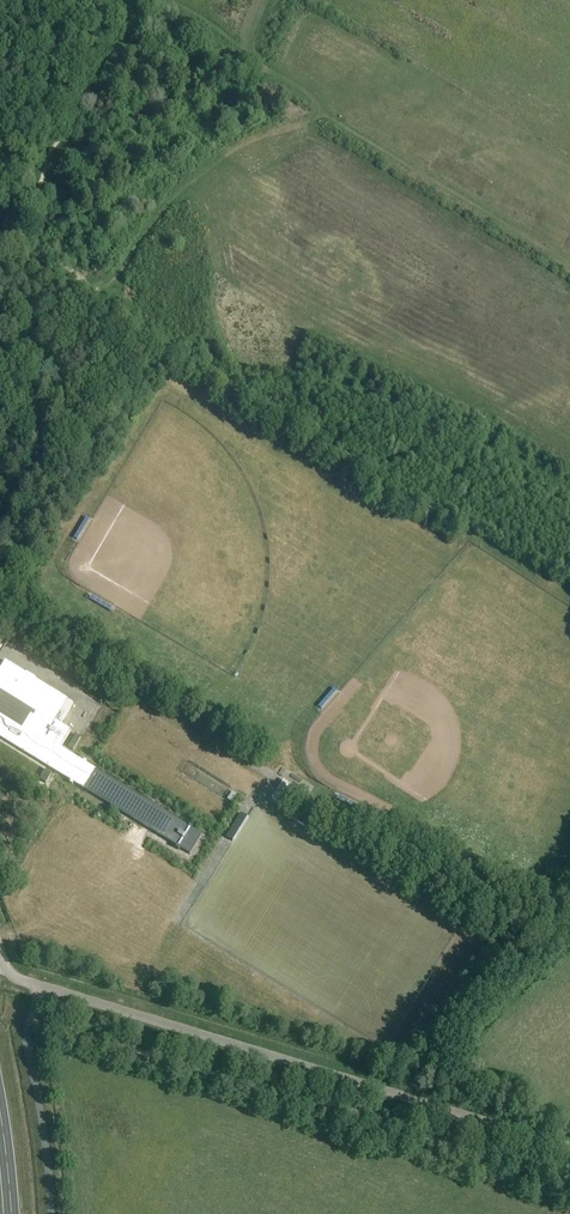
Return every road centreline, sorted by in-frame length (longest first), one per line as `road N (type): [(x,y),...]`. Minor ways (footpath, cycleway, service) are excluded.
road 1 (track): [(310,120),(110,0)]

